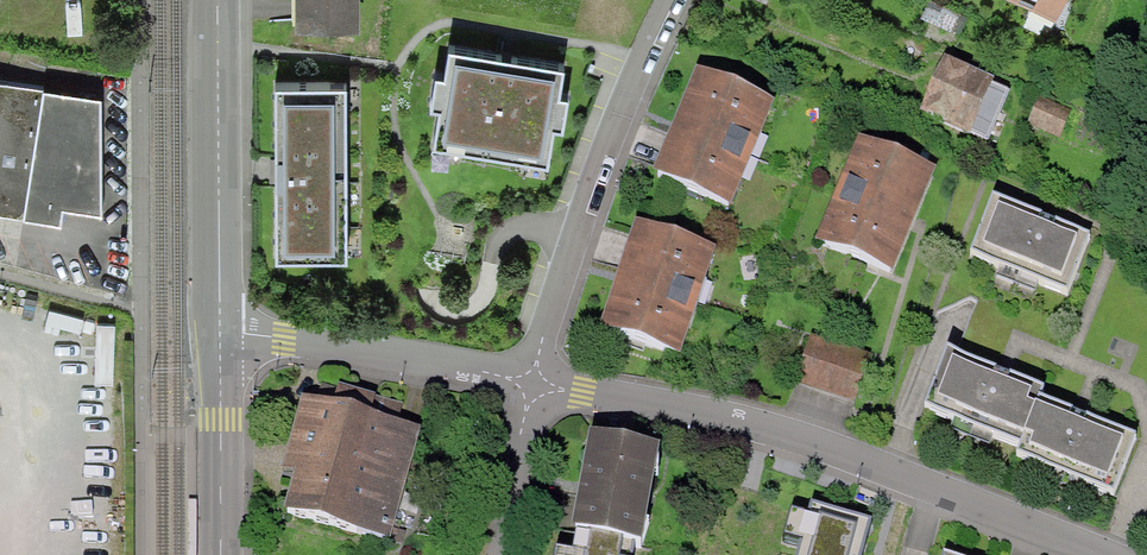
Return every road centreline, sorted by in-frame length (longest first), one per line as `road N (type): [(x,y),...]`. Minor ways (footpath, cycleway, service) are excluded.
road 1 (residential): [(1090,554),(744,429),(528,384)]
road 2 (residential): [(528,384),(622,120),(675,0)]
road 3 (secondary): [(212,0),(214,323)]
road 4 (residential): [(528,384),(214,323)]
road 5 (secondary): [(214,323),(214,554)]
road 6 (residential): [(503,554),(528,384)]

